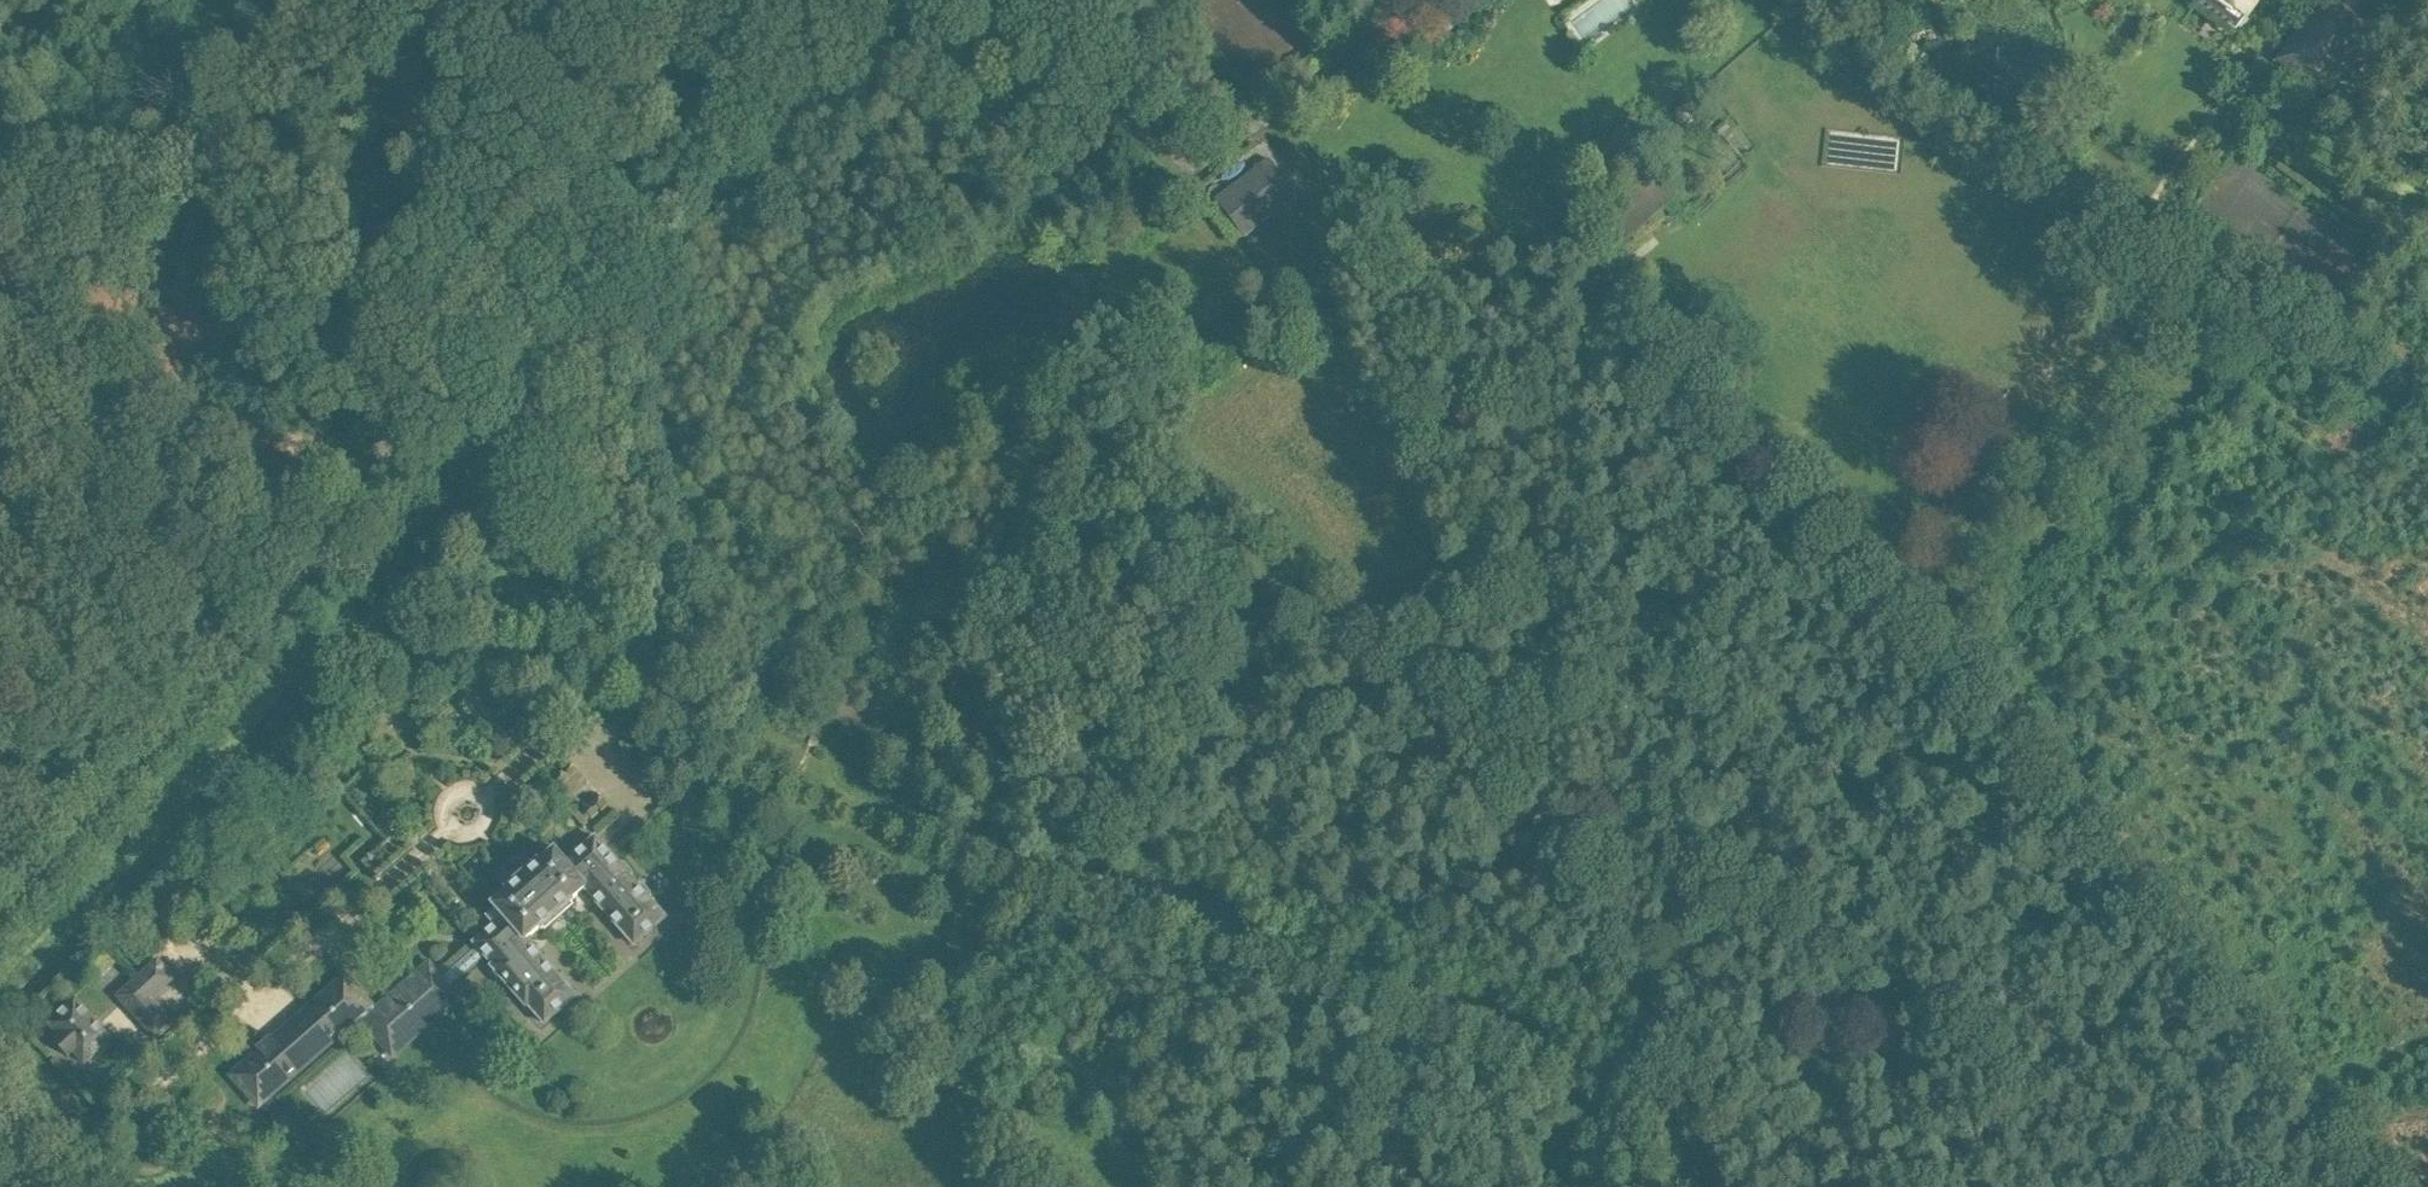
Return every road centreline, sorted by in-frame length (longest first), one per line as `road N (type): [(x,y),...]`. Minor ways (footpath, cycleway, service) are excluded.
road 1 (residential): [(0,910),(269,602),(719,0)]

